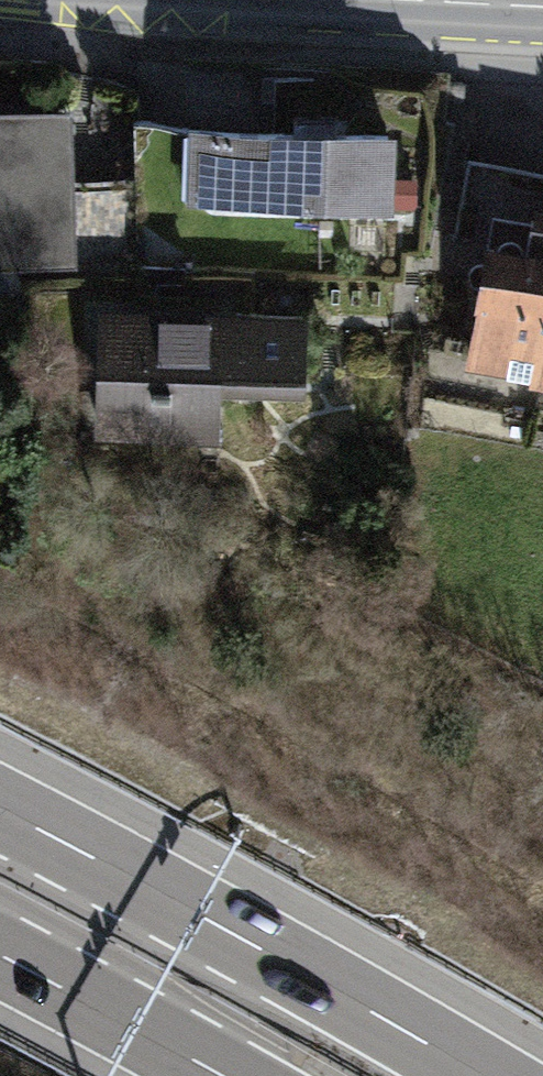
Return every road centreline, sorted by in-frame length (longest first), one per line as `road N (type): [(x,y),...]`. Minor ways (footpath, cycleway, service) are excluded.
road 1 (motorway): [(484,1075),(0,808)]
road 2 (motorway): [(0,958),(218,1075)]
road 3 (primary): [(542,8),(415,0)]

